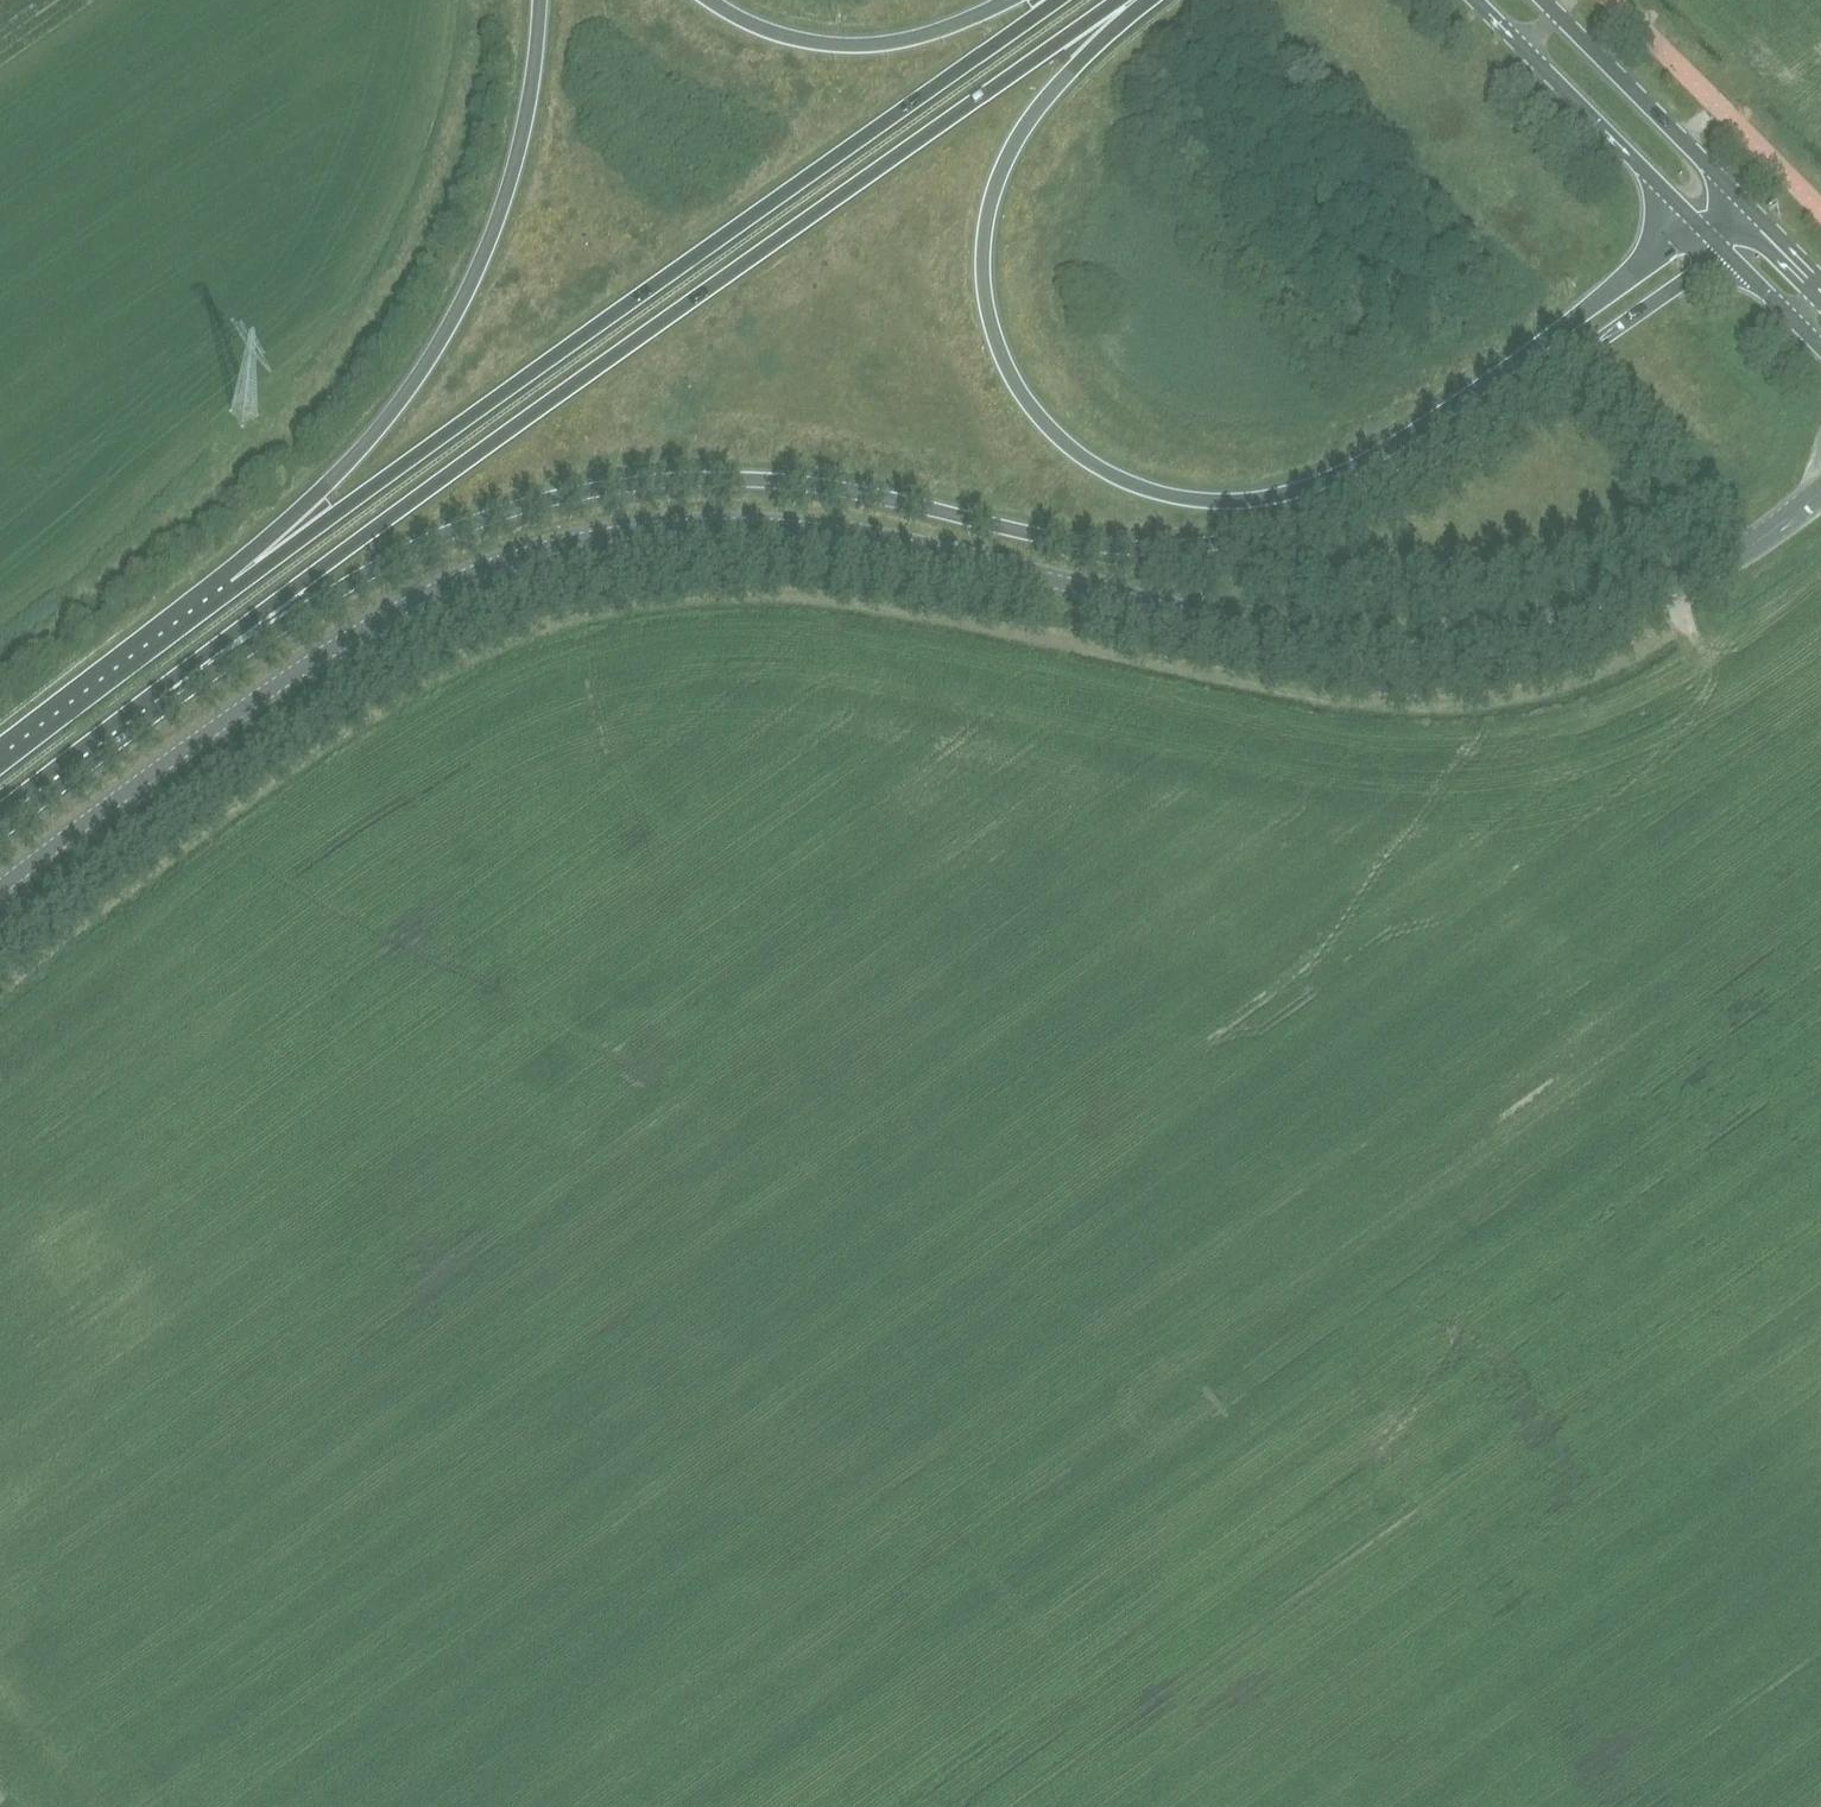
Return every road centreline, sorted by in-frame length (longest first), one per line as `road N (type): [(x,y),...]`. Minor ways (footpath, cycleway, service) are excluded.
road 1 (unclassified): [(0,889),(292,674),(386,615),(458,579),(587,538),(729,524),(855,536),(1307,641),(1440,648),(1570,623),(1667,590),(1772,529),(1820,490)]
road 2 (trunk): [(166,685),(443,535),(604,486),(767,479),(873,493),(1093,546),(1244,537),(1332,512),(1424,462),(1727,254)]
road 3 (trunk): [(1697,224),(1386,452),(1266,497),(1152,492),(1048,431),(1015,389),(994,341),(981,277),(1002,157),(1129,0)]
road 4 (trunk): [(166,685),(427,487),(1118,0)]
road 5 (trunk): [(1058,0),(235,589)]
road 6 (trunk): [(540,0),(525,127),(450,325),(406,395),(235,589)]
road 7 (trunk): [(1013,0),(933,33),(867,46),(814,44),(750,25),(706,0)]
road 8 (secondary): [(1475,0),(1697,224)]
road 9 (trunk): [(235,589),(0,770)]
road 10 (secondary): [(1733,196),(1542,0)]
road 11 (trunk): [(0,813),(166,685)]
road 12 (secondary): [(1727,254),(1820,348)]

